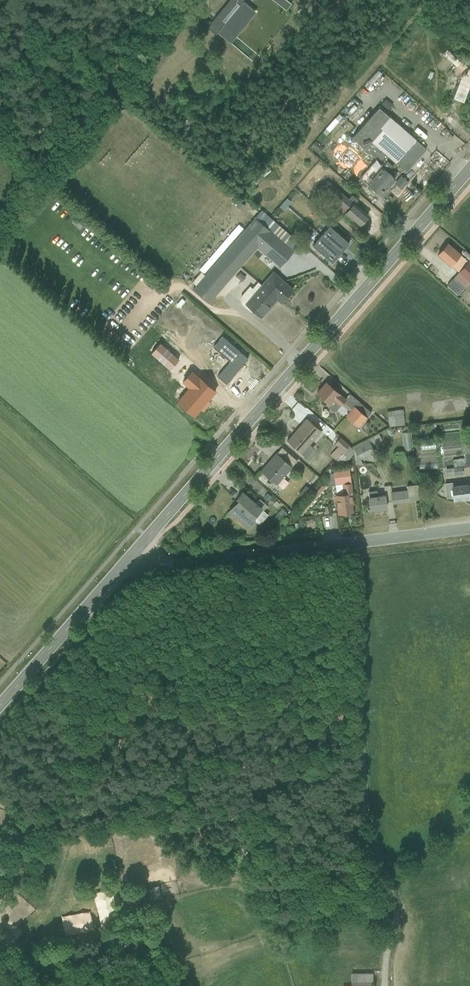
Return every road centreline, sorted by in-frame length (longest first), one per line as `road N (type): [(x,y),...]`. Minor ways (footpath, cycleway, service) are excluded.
road 1 (primary): [(469,169),(134,553)]
road 2 (tertiary): [(469,529),(170,565),(134,553)]
road 3 (primary): [(134,553),(0,706)]

